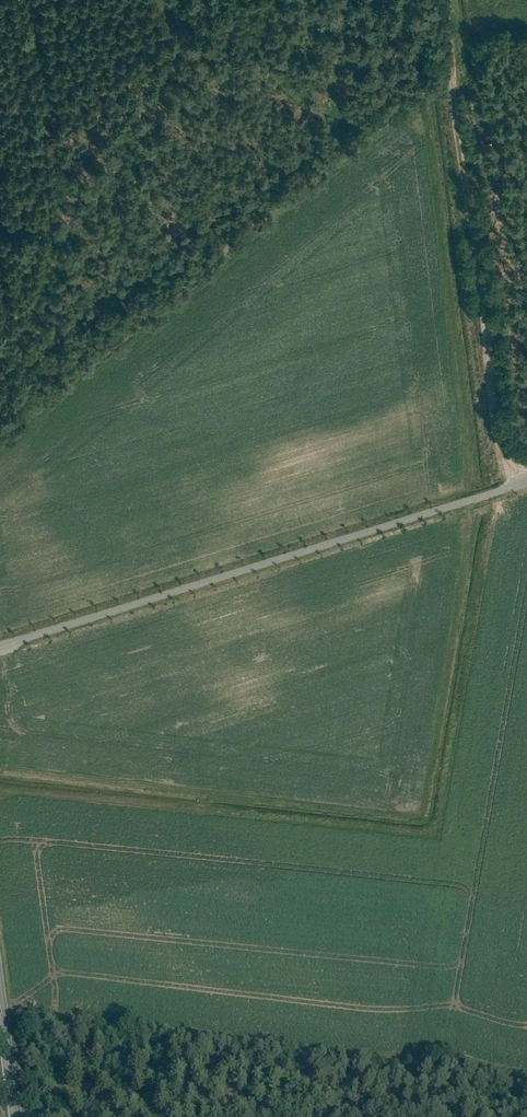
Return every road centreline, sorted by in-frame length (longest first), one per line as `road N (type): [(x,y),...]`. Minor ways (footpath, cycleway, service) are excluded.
road 1 (unclassified): [(526,483),(0,648)]
road 2 (track): [(440,0),(515,487)]

